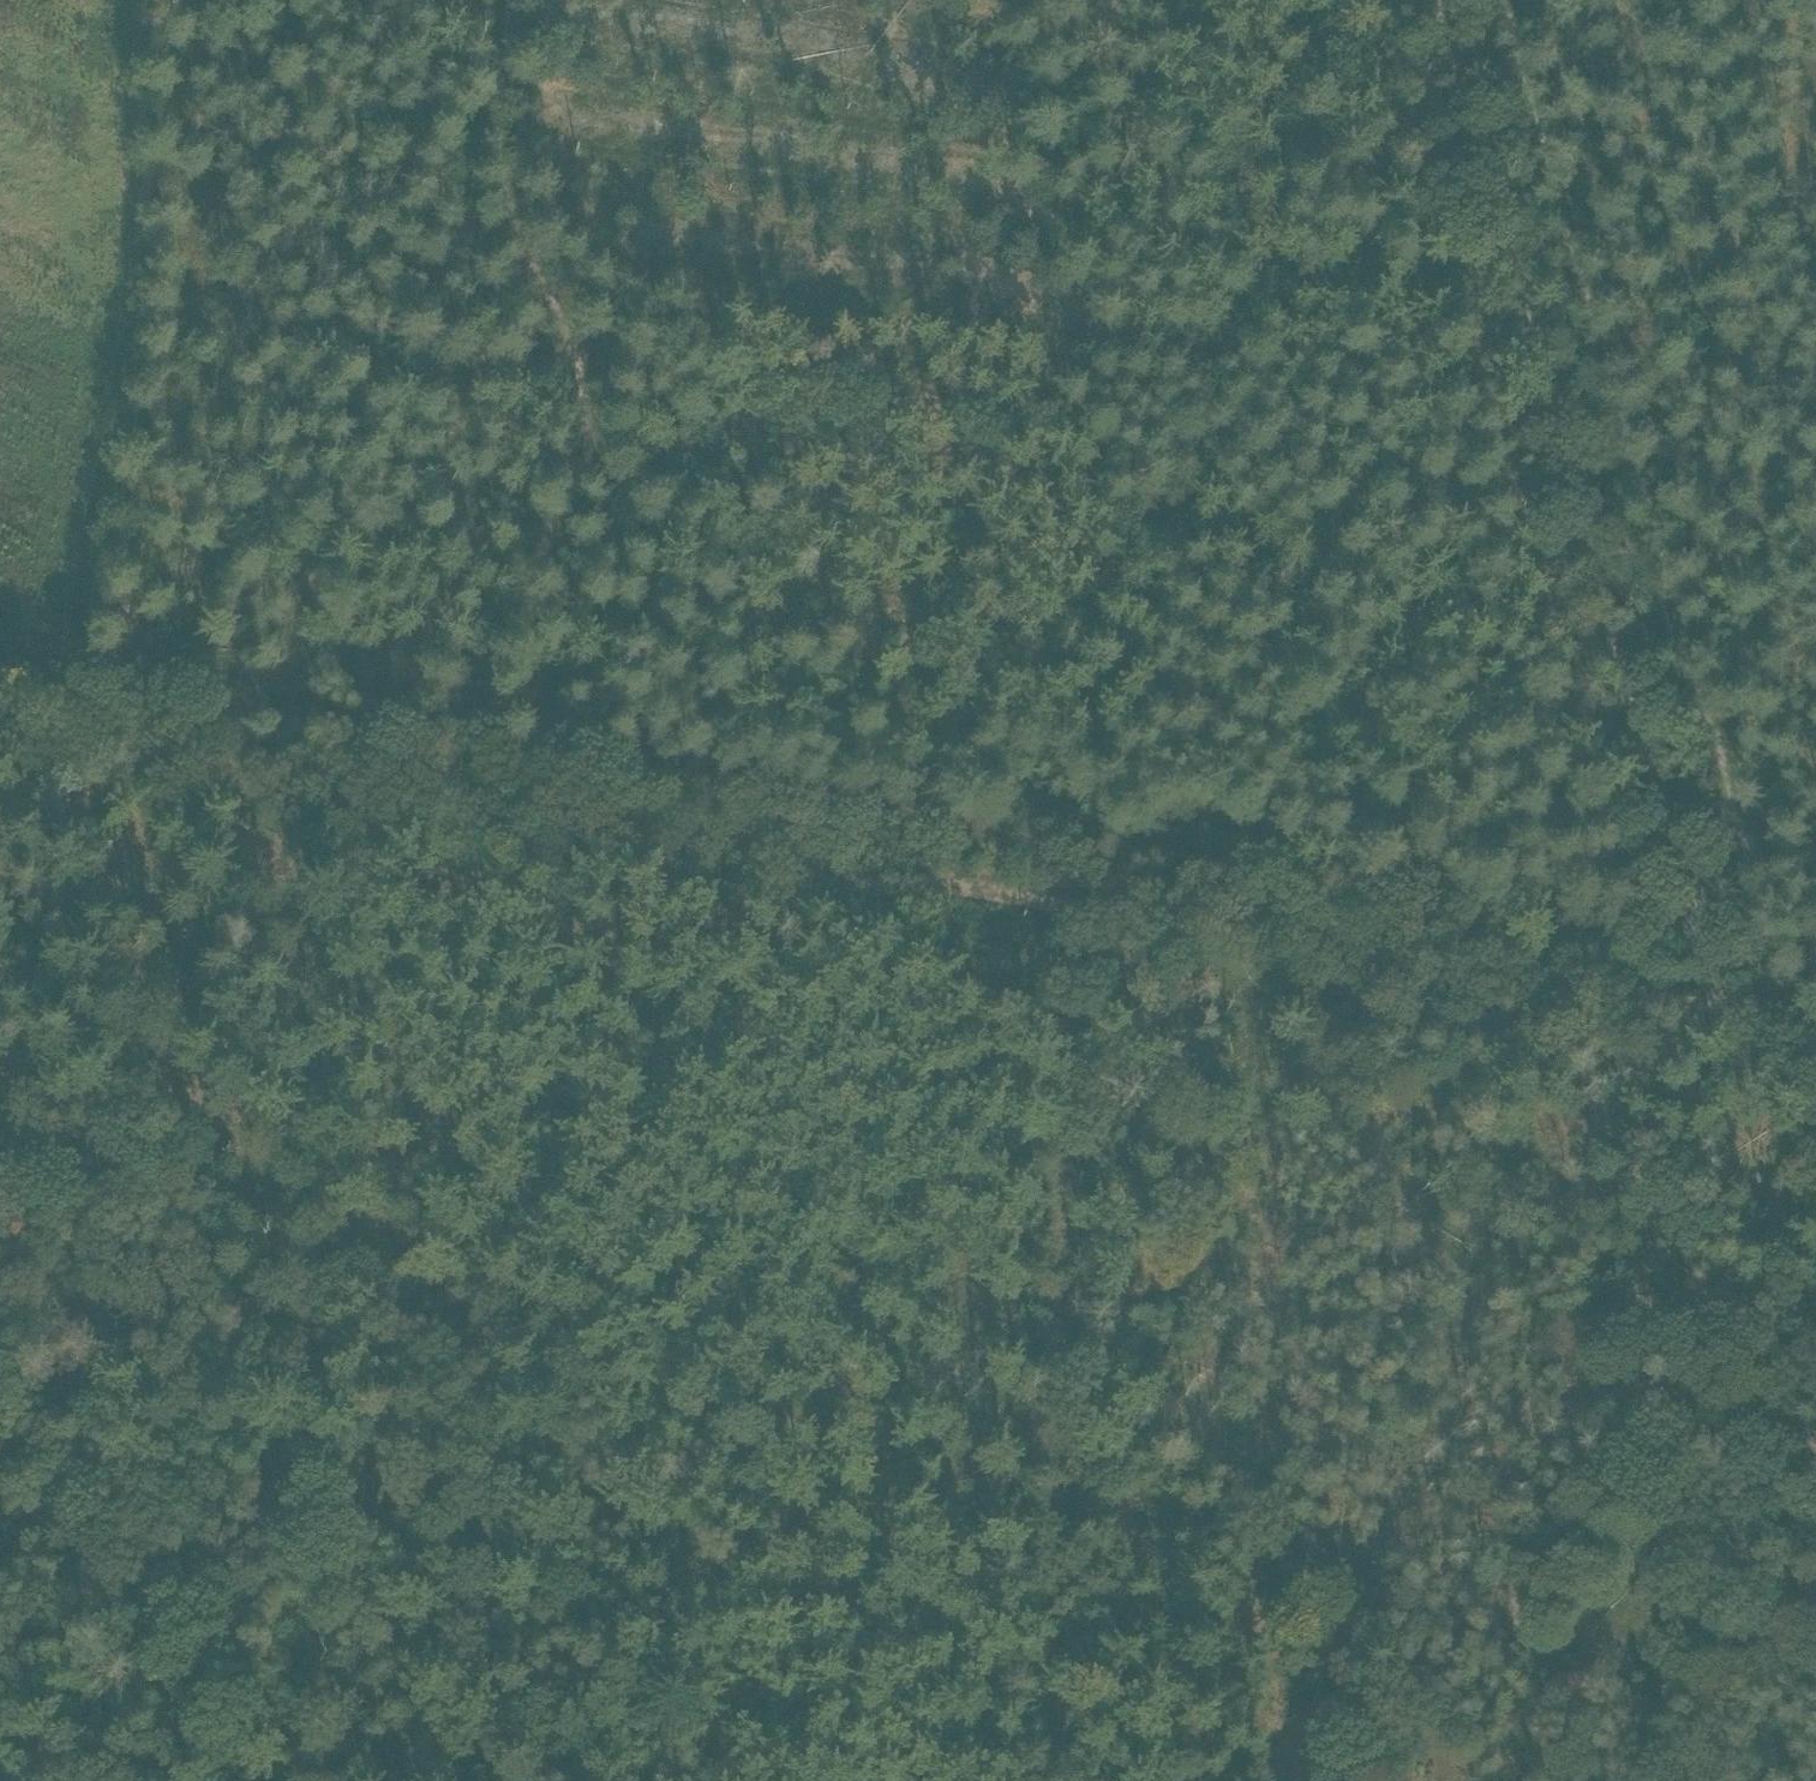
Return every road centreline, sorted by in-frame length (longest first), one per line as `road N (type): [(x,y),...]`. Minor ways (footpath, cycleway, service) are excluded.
road 1 (track): [(28,743),(1758,1013)]
road 2 (track): [(1719,860),(1488,0)]

